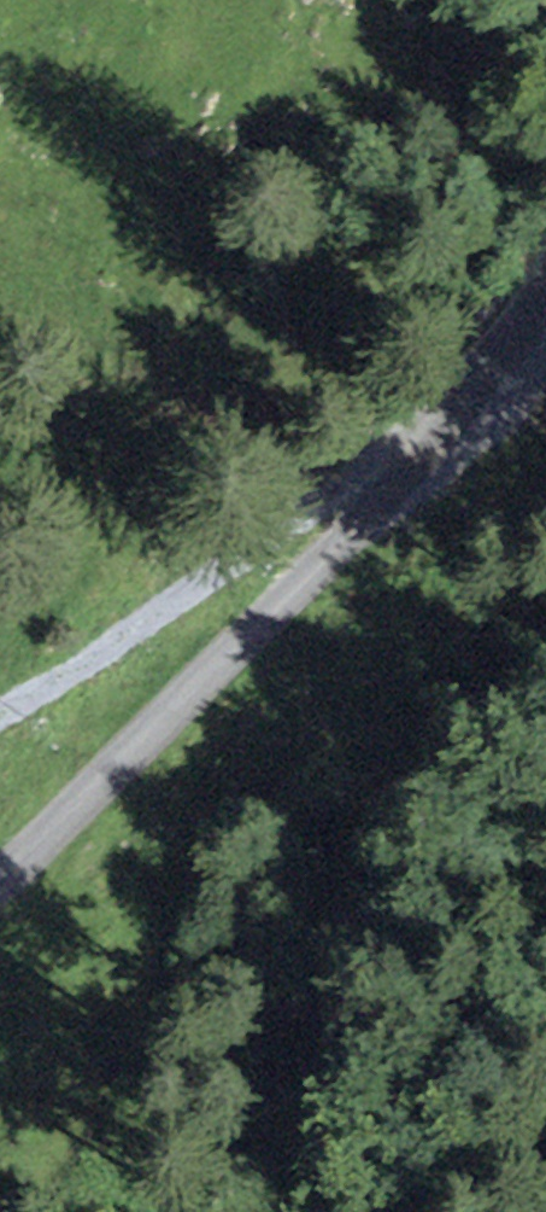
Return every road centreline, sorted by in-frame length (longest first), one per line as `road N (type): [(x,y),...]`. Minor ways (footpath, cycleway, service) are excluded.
road 1 (track): [(26,1211),(206,871),(501,478),(545,356)]
road 2 (unclassified): [(0,886),(433,466),(545,335)]
road 3 (track): [(545,329),(218,575),(0,716)]

